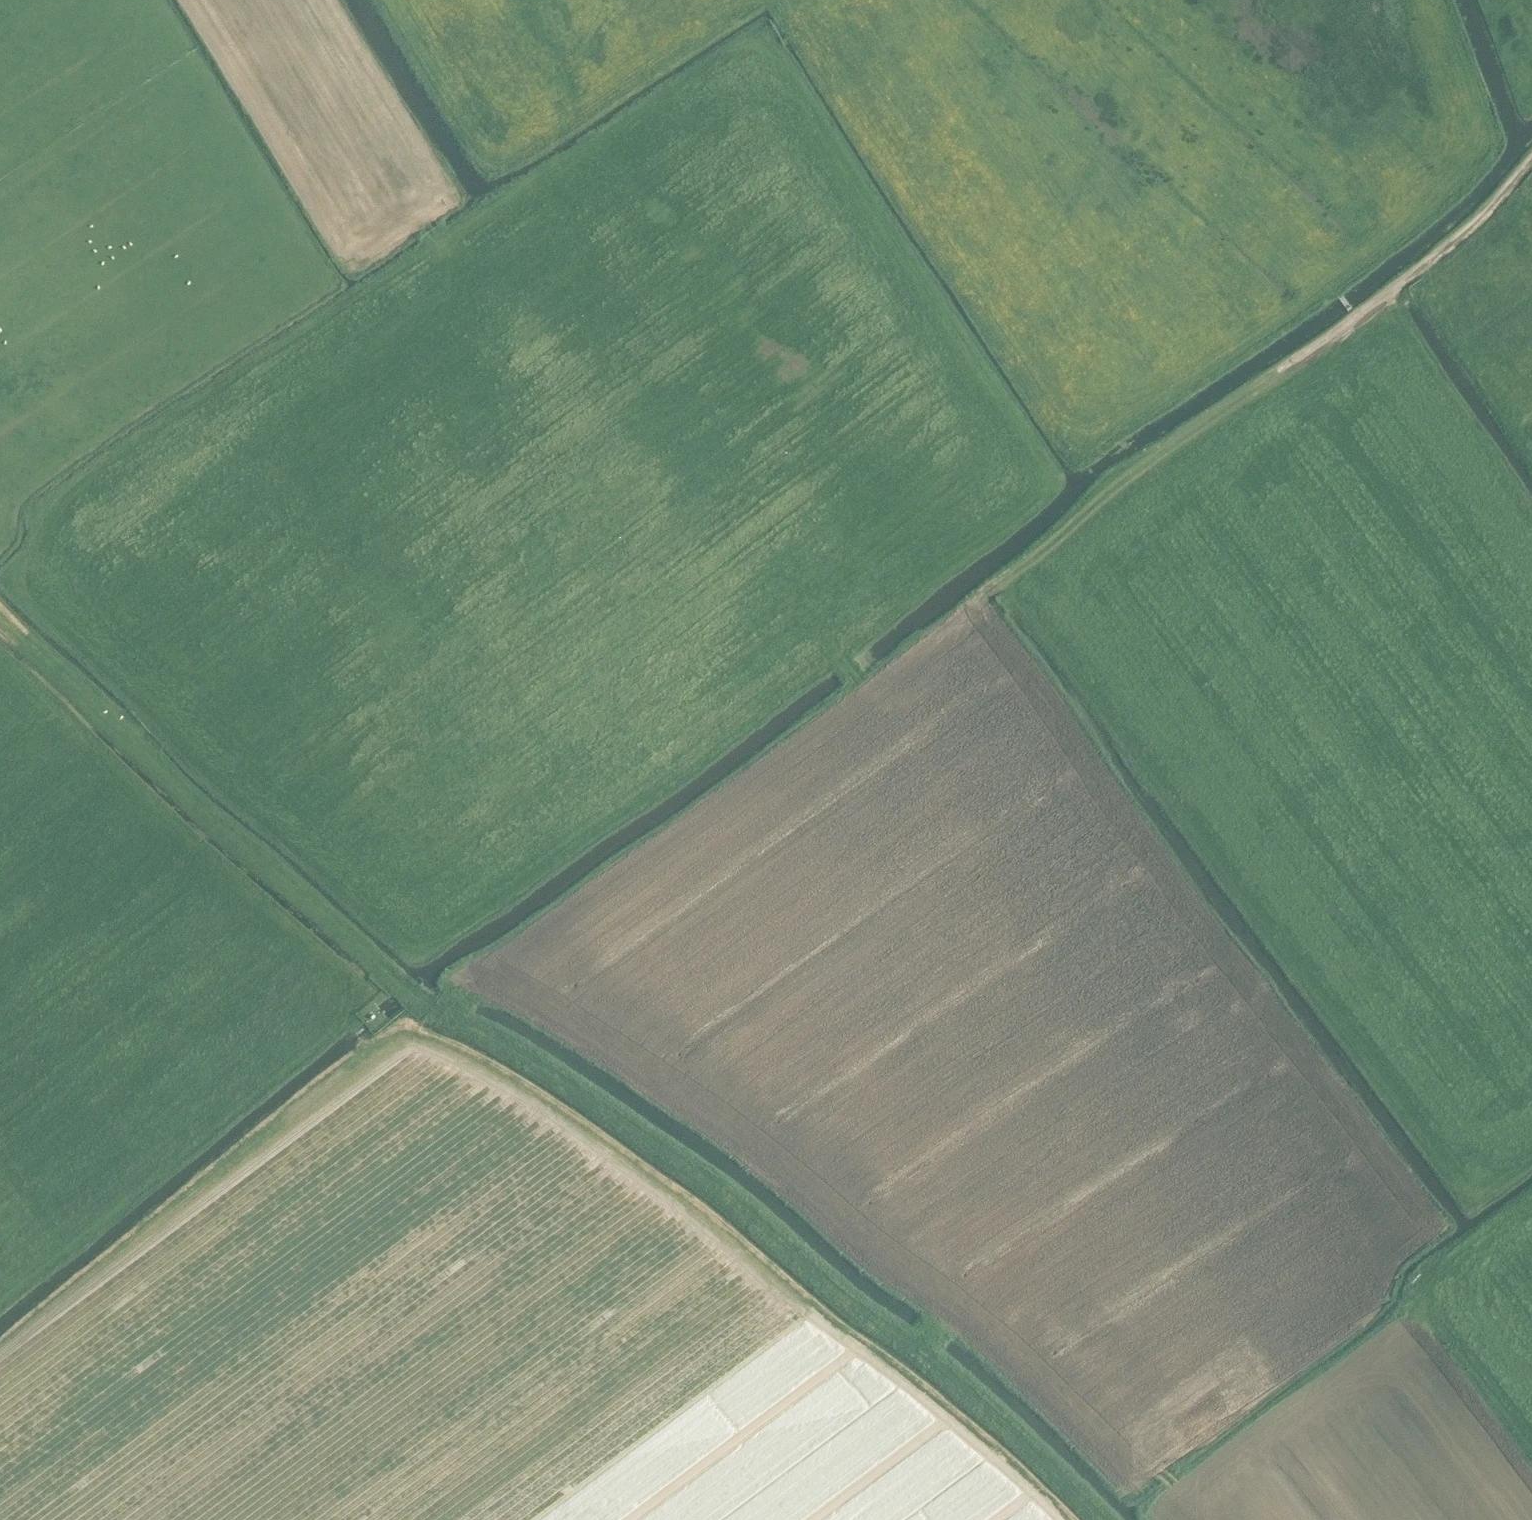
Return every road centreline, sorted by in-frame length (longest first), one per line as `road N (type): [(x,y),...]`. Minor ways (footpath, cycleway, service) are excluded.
road 1 (track): [(1094,1519),(1017,1443),(748,1214),(499,1045),(416,1000),(0,621)]
road 2 (track): [(836,656),(865,691),(1125,476),(1473,226),(1531,159)]

